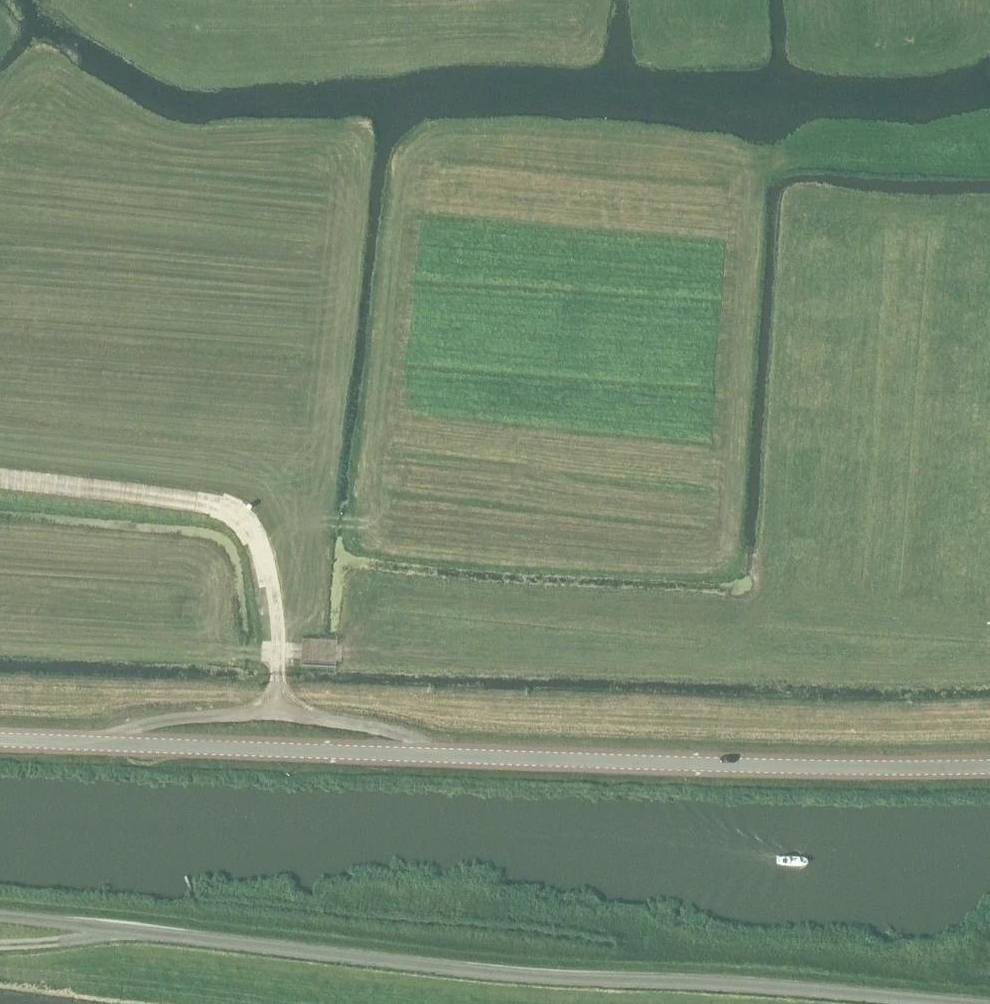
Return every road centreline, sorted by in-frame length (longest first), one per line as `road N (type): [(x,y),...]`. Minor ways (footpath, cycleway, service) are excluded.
road 1 (secondary): [(0,741),(785,771),(989,768)]
road 2 (unclassified): [(0,917),(506,974),(960,1003)]
road 3 (track): [(460,758),(413,737),(278,716),(176,722),(115,743)]

